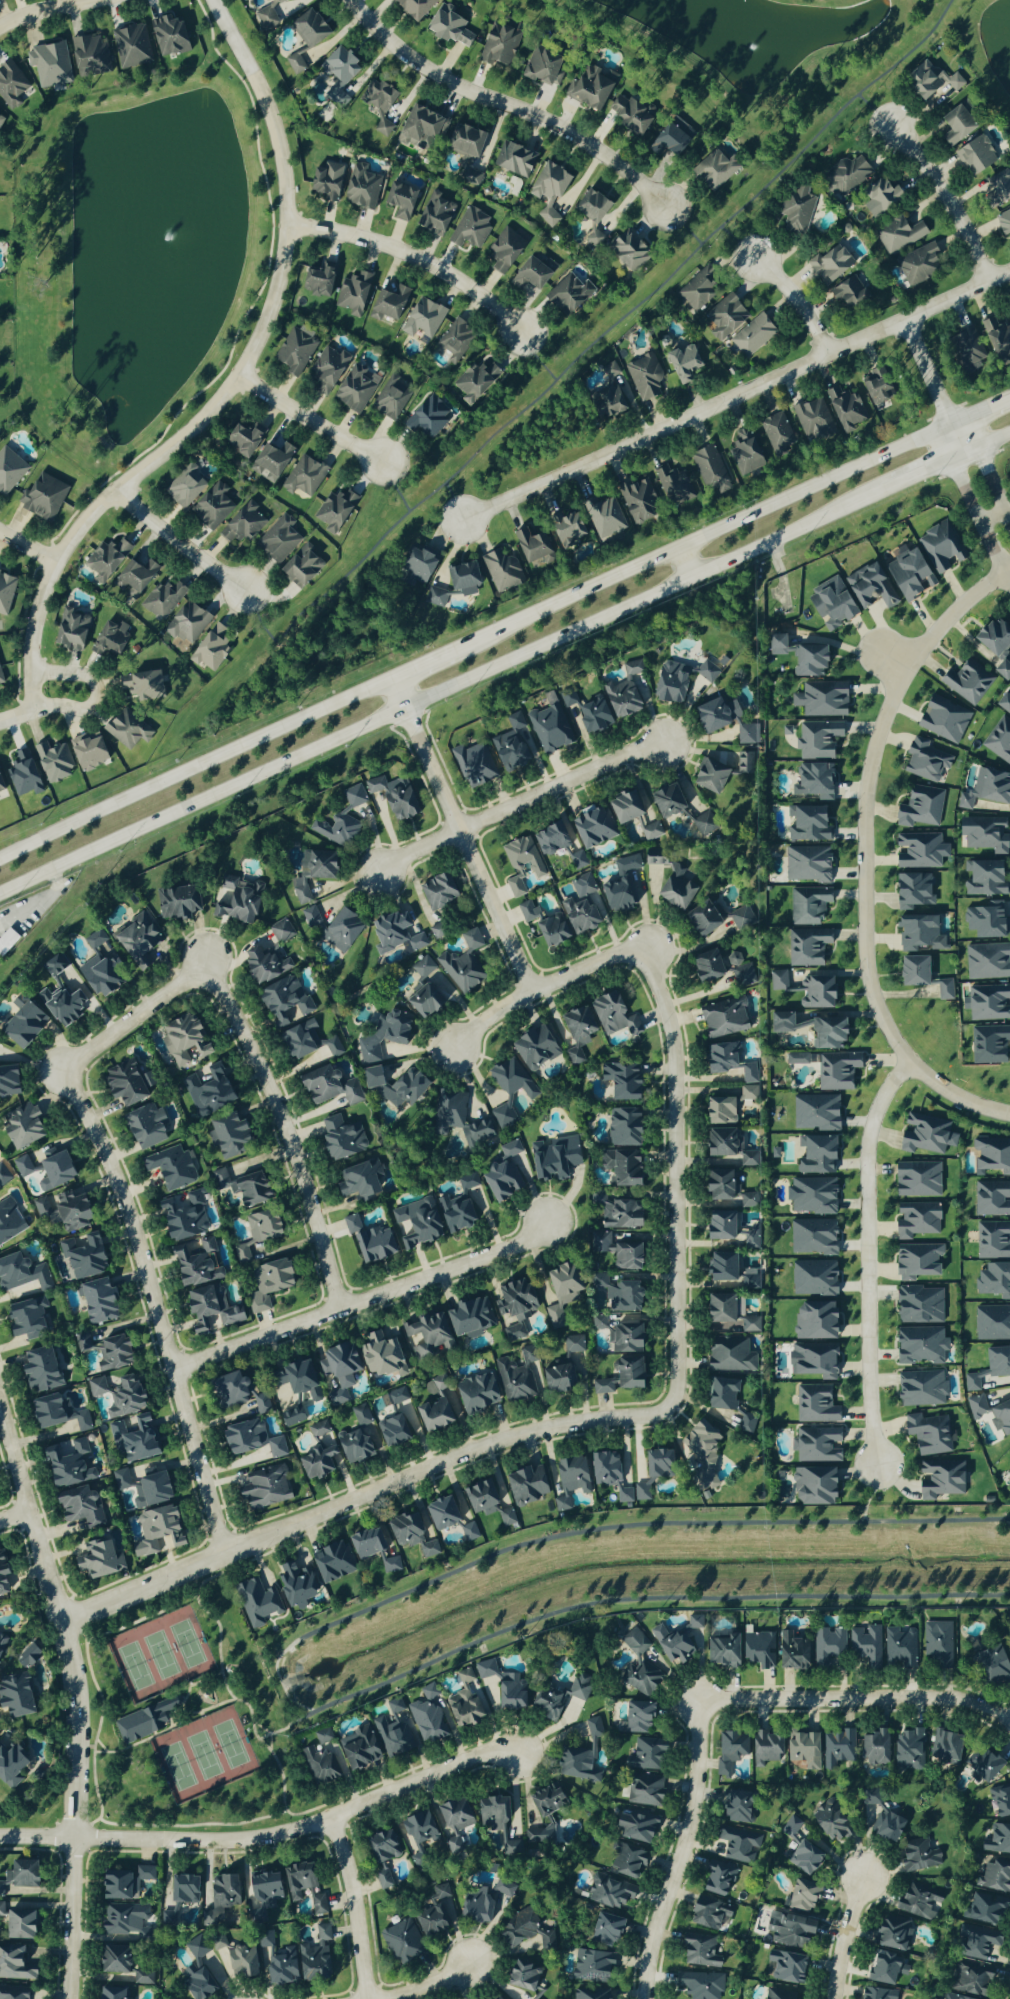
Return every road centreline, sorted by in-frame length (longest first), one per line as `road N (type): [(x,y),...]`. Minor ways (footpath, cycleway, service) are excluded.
road 1 (secondary): [(0,893),(1009,430)]
road 2 (residential): [(214,0),(277,125),(289,174),(276,291),(239,374),(189,431),(97,507),(56,560),(35,622),(33,709)]
road 3 (residential): [(1009,571),(941,619),(892,698),(869,778),(865,956),(880,1014),(910,1064),(963,1100),(1009,1114)]
road 4 (residential): [(463,518),(1009,268)]
road 5 (residential): [(61,1622),(484,1446),(601,1419)]
road 6 (residential): [(0,1838),(250,1840),(332,1820),(493,1752),(515,1758)]
road 7 (residential): [(601,1419),(672,1399),(677,1373),(676,1070),(659,993),(640,951)]
road 8 (secondary): [(949,426),(472,643)]
road 9 (residential): [(343,1305),(297,1151),(221,994),(200,979),(173,986),(67,1069)]
road 10 (residential): [(226,1552),(132,1216),(67,1069)]
road 11 (secondary): [(389,681),(0,862)]
road 12 (residential): [(910,1064),(881,1102),(868,1154),(869,1406),(878,1462)]
road 13 (residential): [(174,1368),(547,1227)]
road 14 (residential): [(665,205),(564,129),(416,61),(352,0)]
road 15 (residential): [(531,991),(389,681)]
road 16 (residential): [(701,1707),(939,1702),(1009,1727)]
road 17 (residential): [(378,871),(662,742)]
road 18 (residential): [(647,1998),(655,1920),(690,1804),(701,1707)]
road 19 (residential): [(522,331),(446,271),(400,249),(289,224)]
road 20 (residential): [(72,1838),(76,1689),(61,1622)]
road 21 (residential): [(61,1622),(0,1415)]
road 22 (residential): [(640,951),(617,953),(531,991),(452,1046)]
road 23 (residential): [(369,1998),(354,1891),(332,1820)]
road 24 (residential): [(892,126),(943,189),(987,279)]
road 25 (residential): [(381,460),(239,374)]
road 26 (residential): [(246,588),(115,490)]
road 27 (residential): [(63,1998),(72,1838)]
road 28 (residential): [(33,709),(84,707),(95,683),(81,673),(32,672)]
road 29 (residential): [(830,1998),(861,1878)]
road 30 (residential): [(755,257),(798,304),(827,353)]
road 31 (residential): [(949,426),(956,477),(986,539)]

